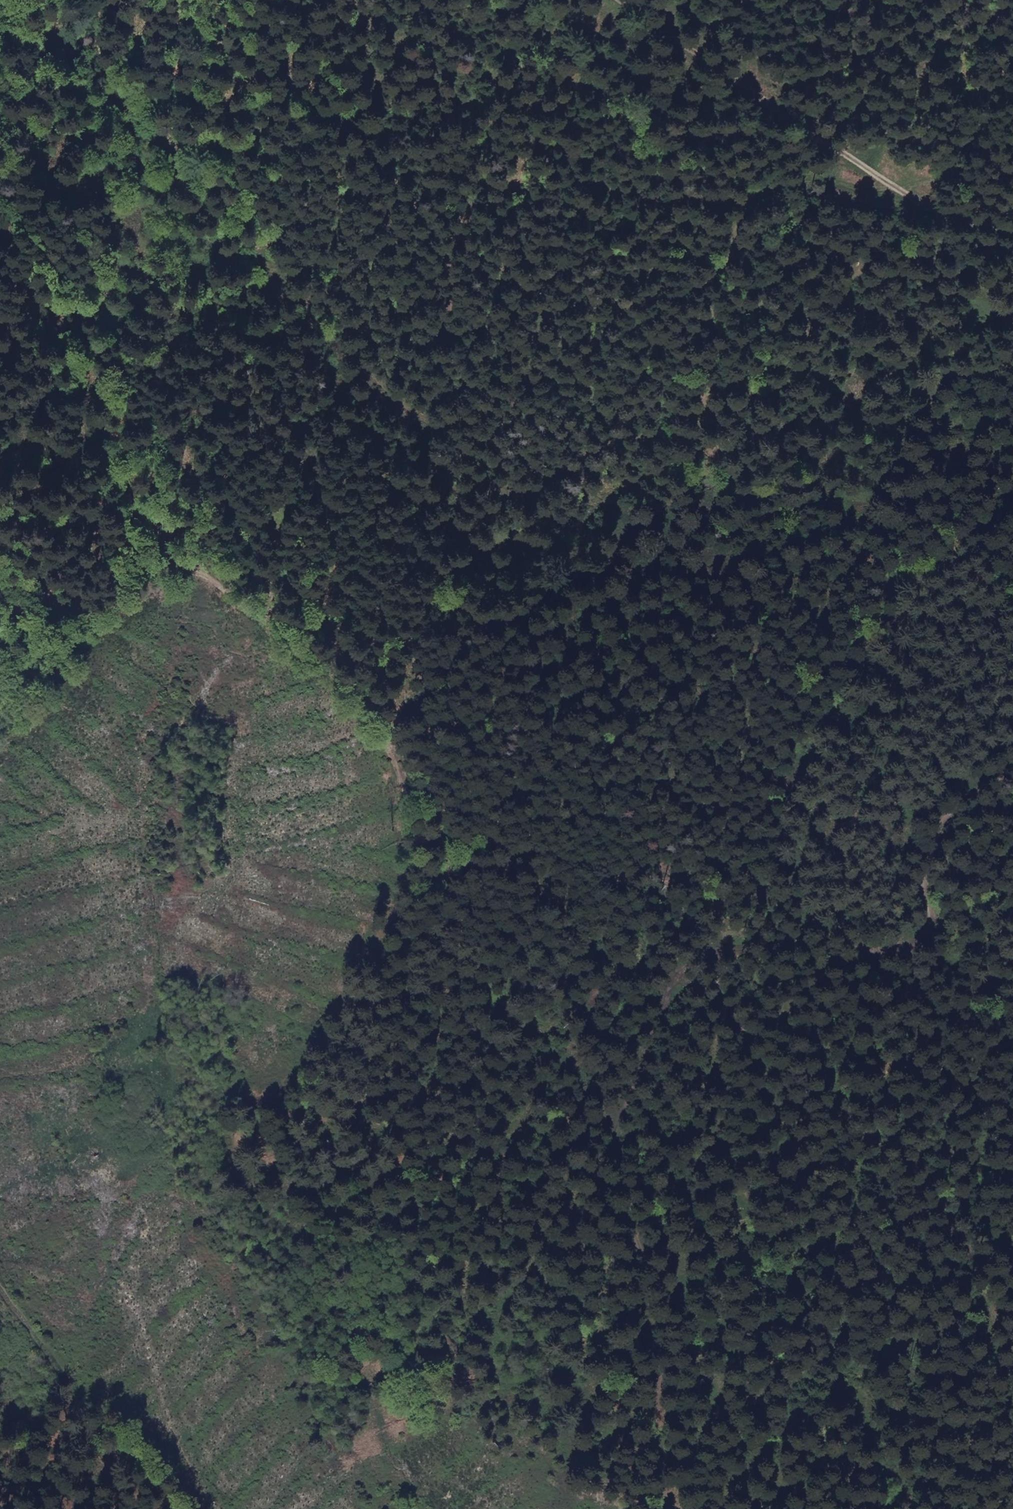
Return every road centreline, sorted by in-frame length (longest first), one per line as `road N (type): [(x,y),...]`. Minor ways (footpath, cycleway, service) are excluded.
road 1 (track): [(1012,763),(951,807),(926,858),(929,933),(915,945),(886,949),(792,940),(672,879),(623,879),(565,861),(449,847),(429,834),(351,695),(159,544),(46,367),(0,311)]
road 2 (track): [(608,0),(912,205),(1012,239)]
road 3 (track): [(0,1290),(31,1313),(179,1508)]
road 4 (track): [(0,719),(51,668),(111,583),(185,565)]

